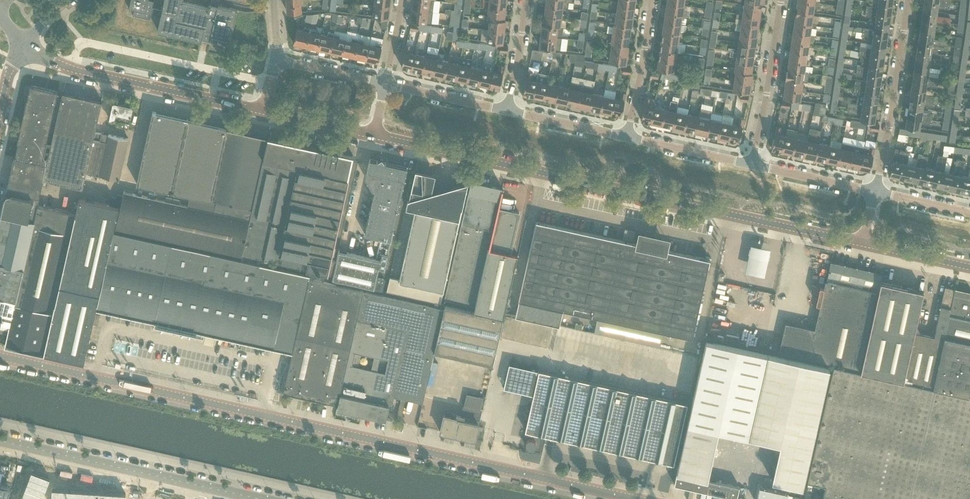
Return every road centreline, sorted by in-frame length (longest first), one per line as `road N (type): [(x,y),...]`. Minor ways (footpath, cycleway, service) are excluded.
road 1 (unclassified): [(631,498),(0,357)]
road 2 (unclassified): [(862,244),(374,136)]
road 3 (tertiary): [(258,498),(0,441)]
road 4 (unclassified): [(263,111),(81,72),(25,49)]
road 5 (residential): [(875,192),(909,0)]
road 6 (residential): [(781,0),(752,164)]
road 7 (residential): [(627,137),(652,0)]
road 8 (residential): [(752,164),(627,137)]
road 9 (residential): [(875,192),(752,164)]
road 10 (residential): [(507,110),(385,84)]
road 11 (residential): [(627,137),(507,110)]

